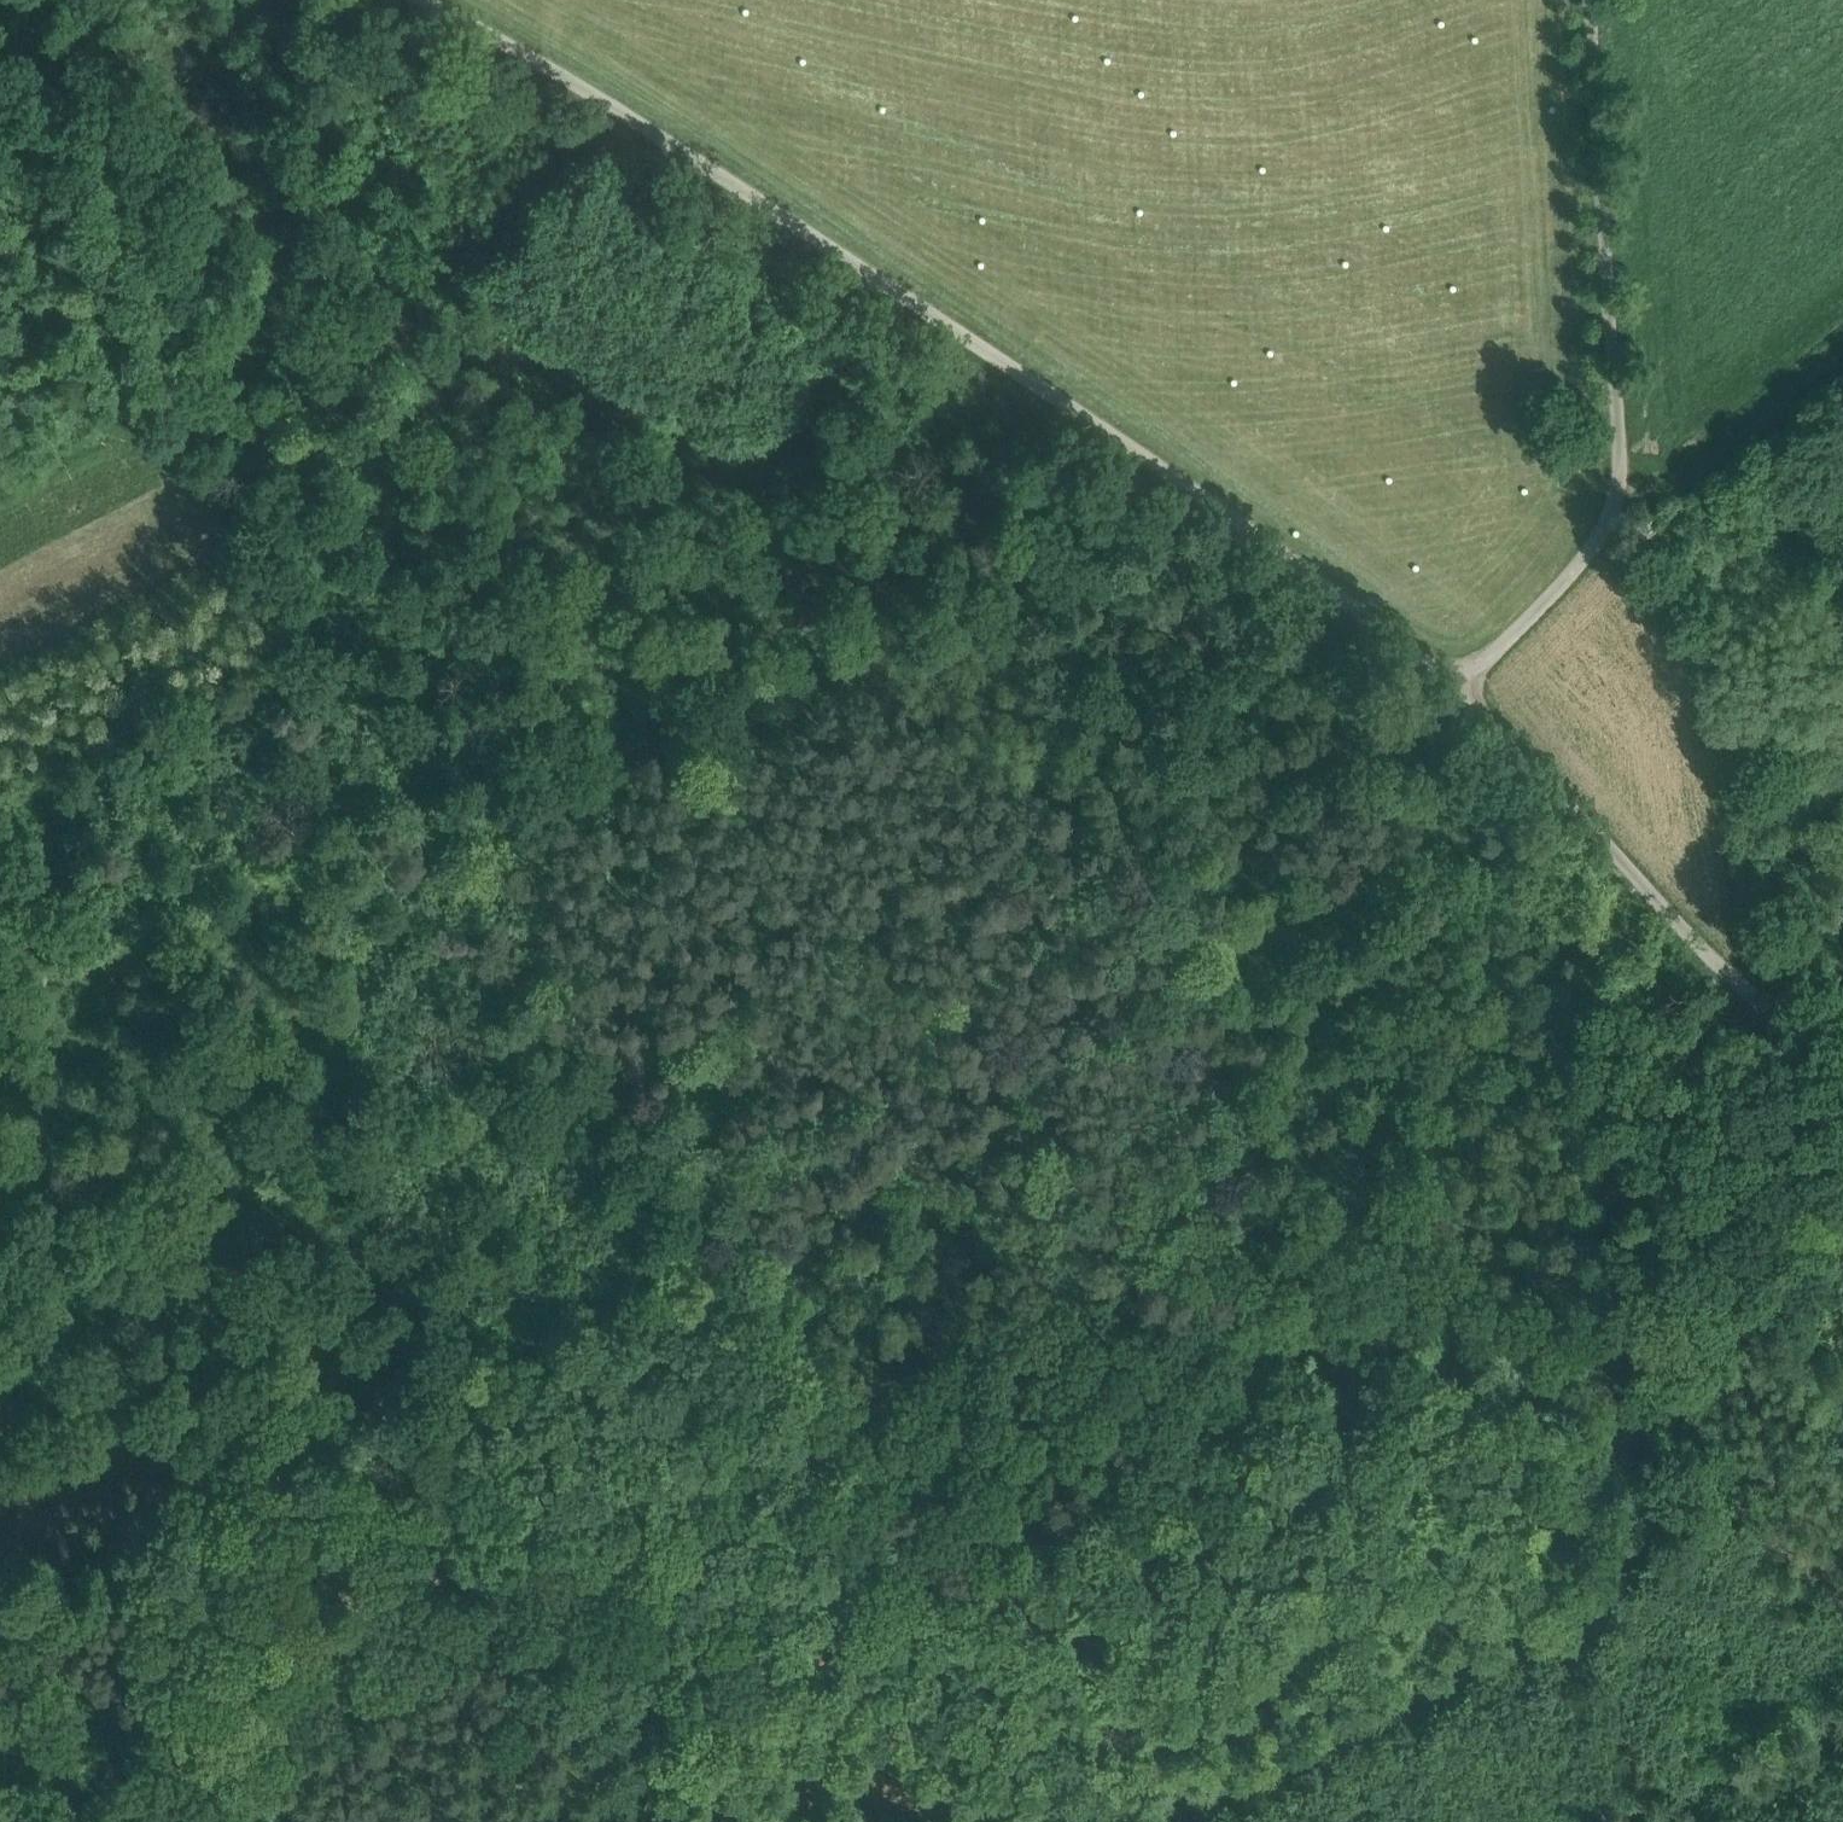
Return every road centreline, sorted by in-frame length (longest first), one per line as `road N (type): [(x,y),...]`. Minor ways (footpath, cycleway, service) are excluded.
road 1 (unclassified): [(1463,692),(1357,590),(479,28),(422,0)]
road 2 (unclassified): [(1463,692),(1571,575),(1622,496),(1596,0)]
road 3 (unclassified): [(1842,1051),(1705,952),(1463,692)]

